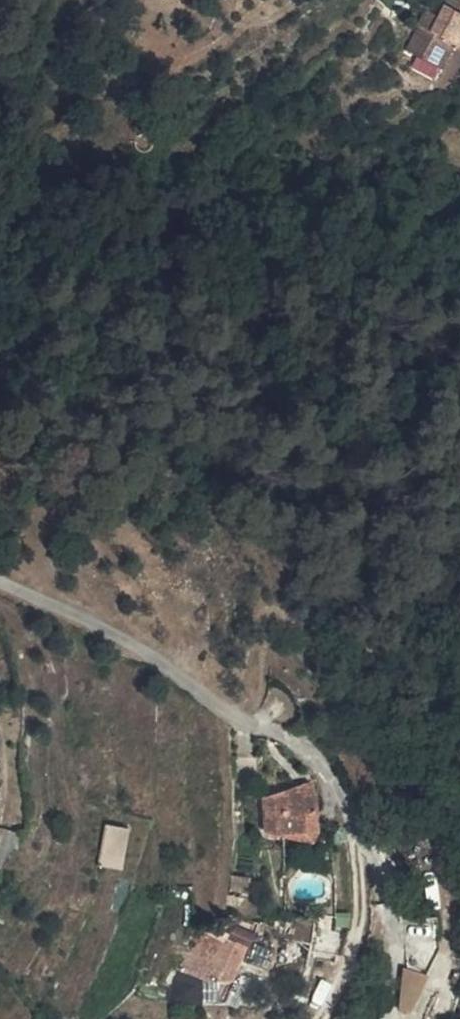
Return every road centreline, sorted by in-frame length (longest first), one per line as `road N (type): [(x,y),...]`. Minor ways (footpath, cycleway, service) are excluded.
road 1 (residential): [(0,581),(133,641),(237,711),(288,734),(309,749),(341,795)]

